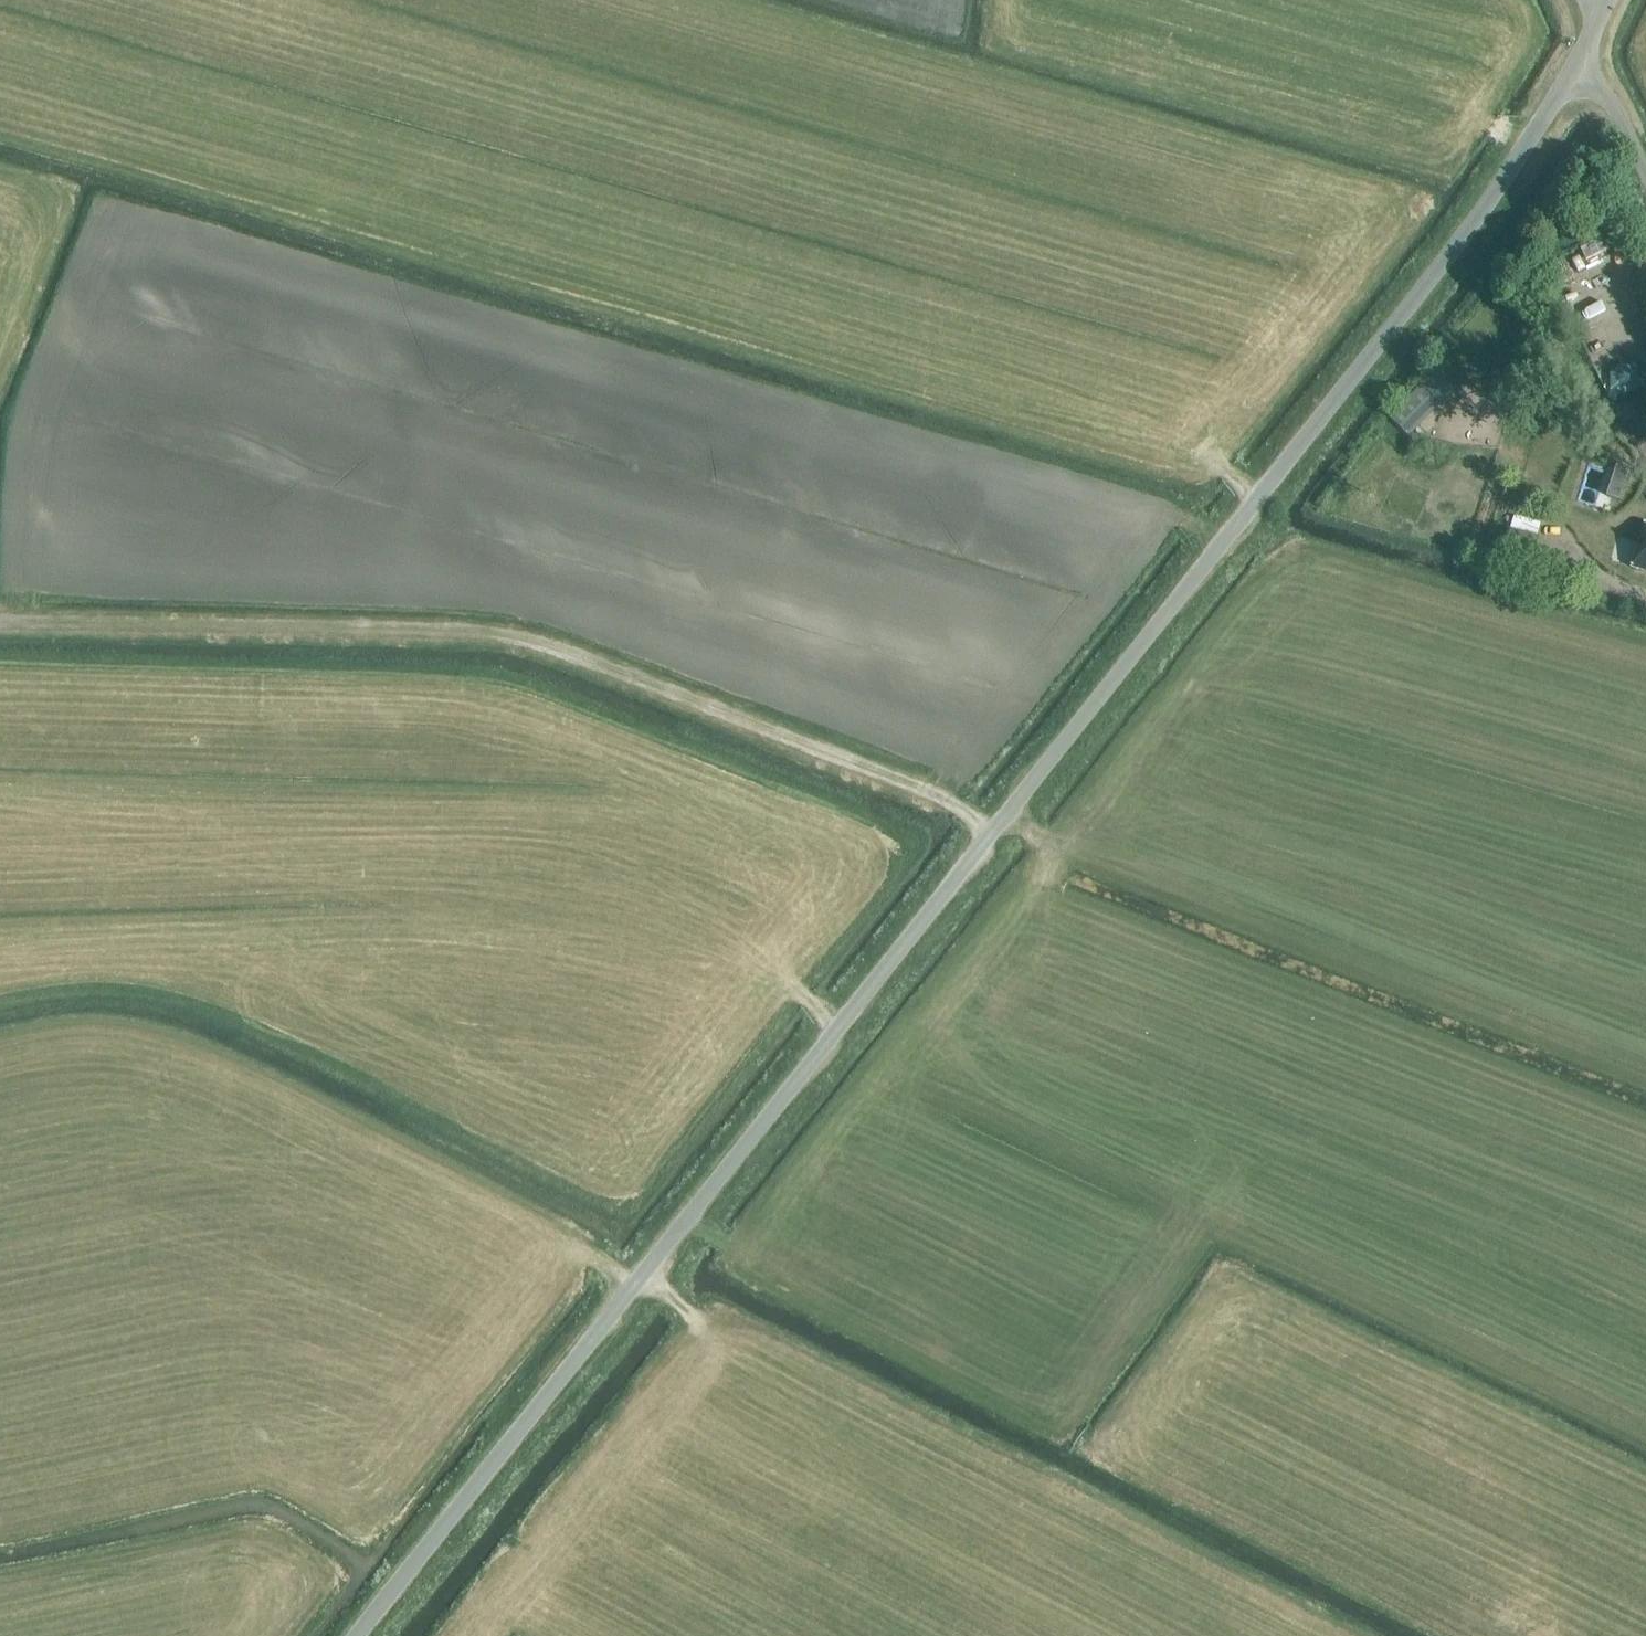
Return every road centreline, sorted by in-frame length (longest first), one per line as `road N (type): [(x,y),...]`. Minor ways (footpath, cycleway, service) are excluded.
road 1 (unclassified): [(360,1635),(1311,438),(1588,56)]
road 2 (unclassified): [(1645,187),(1588,56)]

